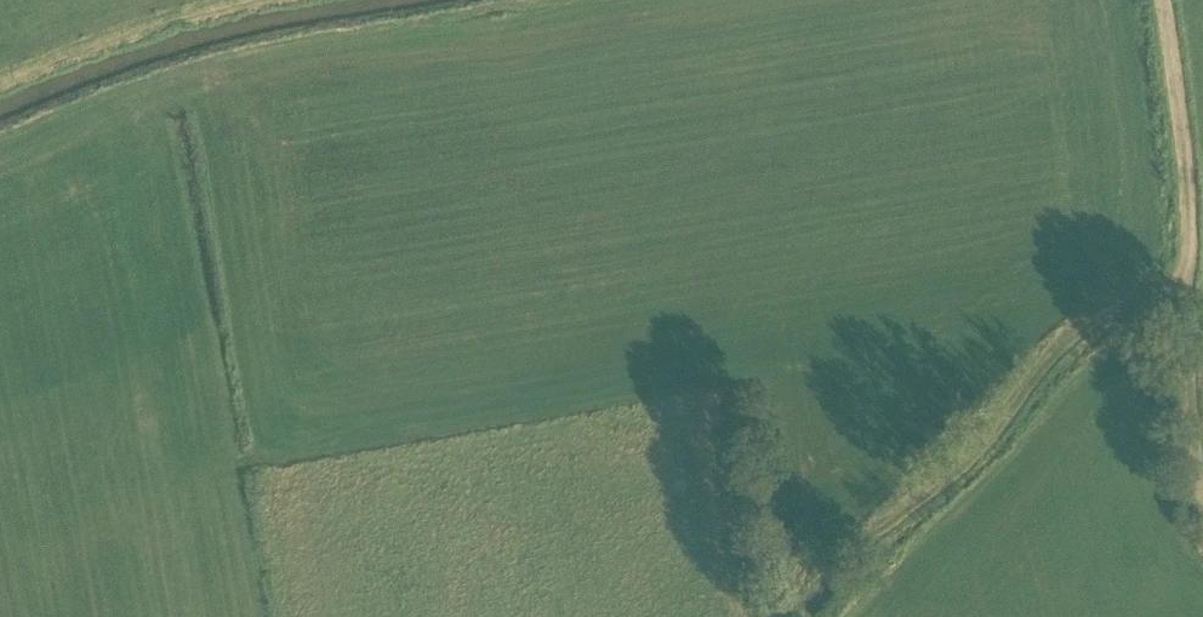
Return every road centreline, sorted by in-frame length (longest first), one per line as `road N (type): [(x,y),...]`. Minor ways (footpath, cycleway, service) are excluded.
road 1 (track): [(1202,515),(1184,348),(1185,136),(1160,0)]
road 2 (track): [(1185,266),(1071,343),(986,453),(853,572),(820,616)]
road 3 (track): [(0,87),(140,20),(246,0)]

